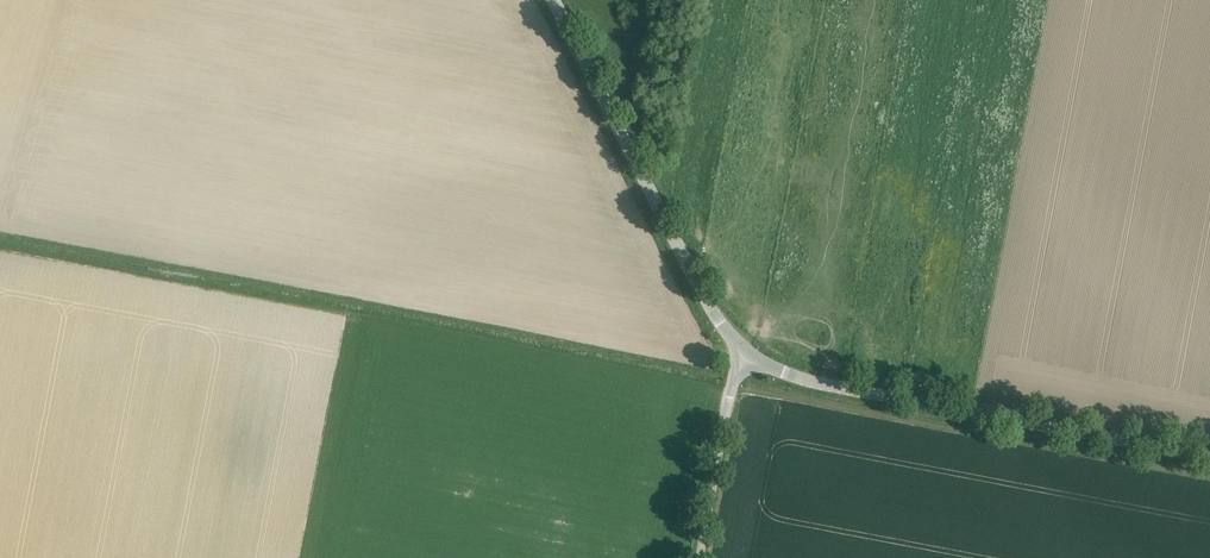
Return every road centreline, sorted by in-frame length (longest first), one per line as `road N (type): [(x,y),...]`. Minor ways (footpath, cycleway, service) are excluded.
road 1 (tertiary): [(1209,458),(829,386),(741,350)]
road 2 (tertiary): [(741,350),(550,0)]
road 3 (unclassified): [(698,557),(741,350)]

